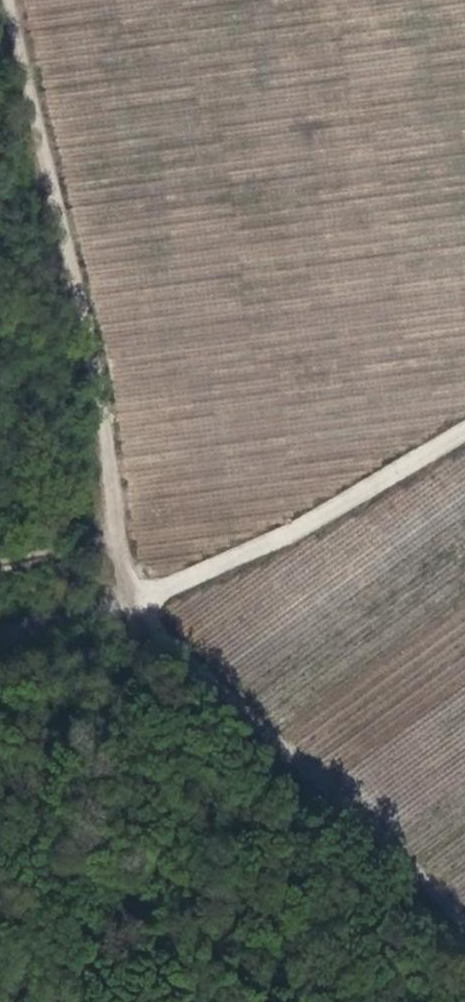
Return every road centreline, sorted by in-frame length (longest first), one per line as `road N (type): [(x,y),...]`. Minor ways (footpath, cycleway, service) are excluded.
road 1 (track): [(5,0),(137,606)]
road 2 (track): [(137,606),(124,862),(87,1001)]
road 3 (track): [(464,434),(324,517),(137,606)]
road 4 (track): [(137,606),(0,640)]

